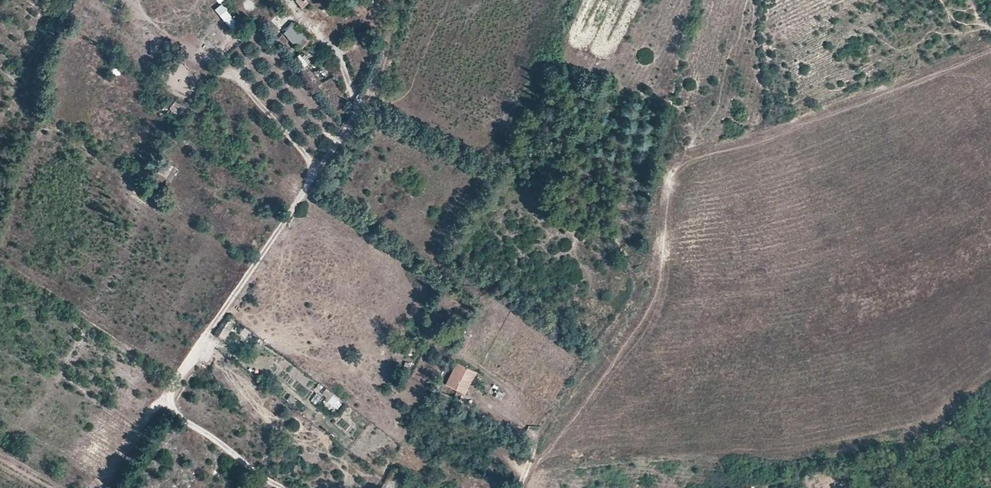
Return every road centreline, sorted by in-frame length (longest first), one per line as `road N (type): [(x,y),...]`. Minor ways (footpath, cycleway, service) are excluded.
road 1 (track): [(384,68),(169,389),(173,410),(282,487)]
road 2 (track): [(638,285),(546,425),(518,487)]

